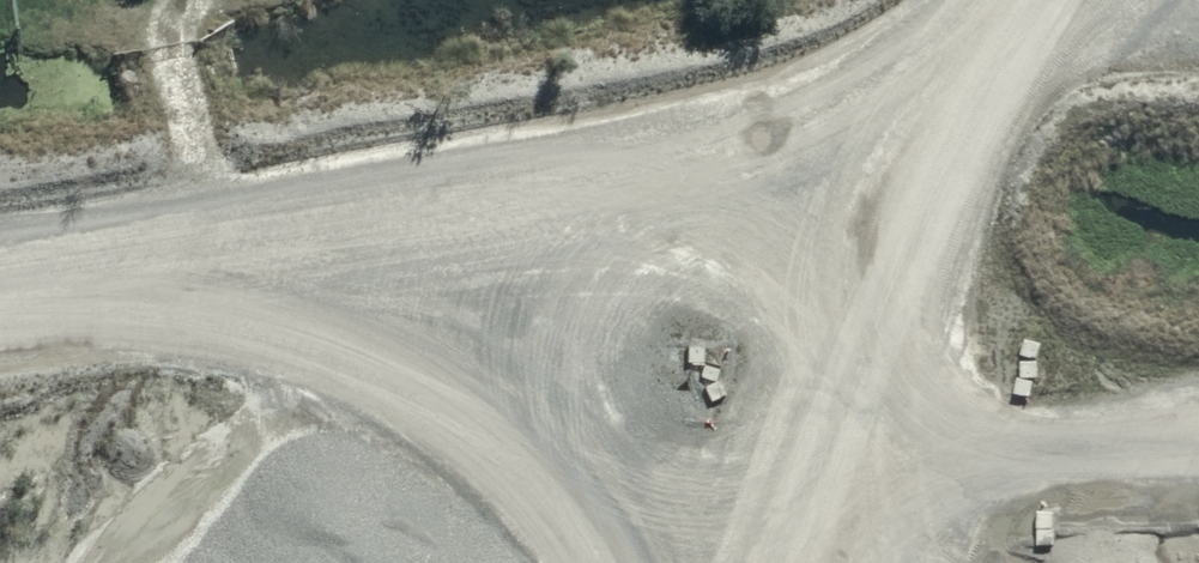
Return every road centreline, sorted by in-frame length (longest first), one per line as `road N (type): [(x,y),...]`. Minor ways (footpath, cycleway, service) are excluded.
road 1 (track): [(983,0),(894,97),(570,187),(0,276)]
road 2 (track): [(499,441),(674,474),(811,489),(1198,451)]
road 3 (track): [(139,255),(317,316),(439,379),(534,478),(581,562)]

